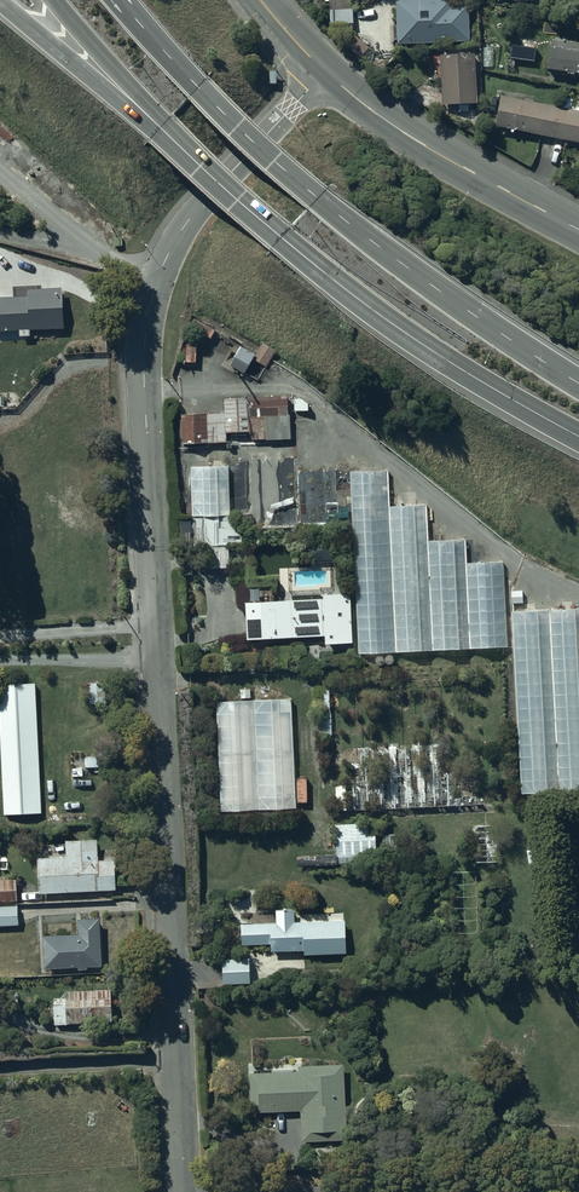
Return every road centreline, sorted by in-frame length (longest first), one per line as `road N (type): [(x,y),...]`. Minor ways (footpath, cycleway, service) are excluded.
road 1 (unclassified): [(183,1191),(148,322),(173,245),(321,71)]
road 2 (trunk): [(119,0),(318,200),(578,383)]
road 3 (trunk): [(578,435),(362,302),(156,124)]
road 4 (tertiary): [(321,71),(417,140),(578,231)]
road 5 (trunk): [(156,124),(0,4)]
road 6 (trunk): [(156,124),(56,0)]

